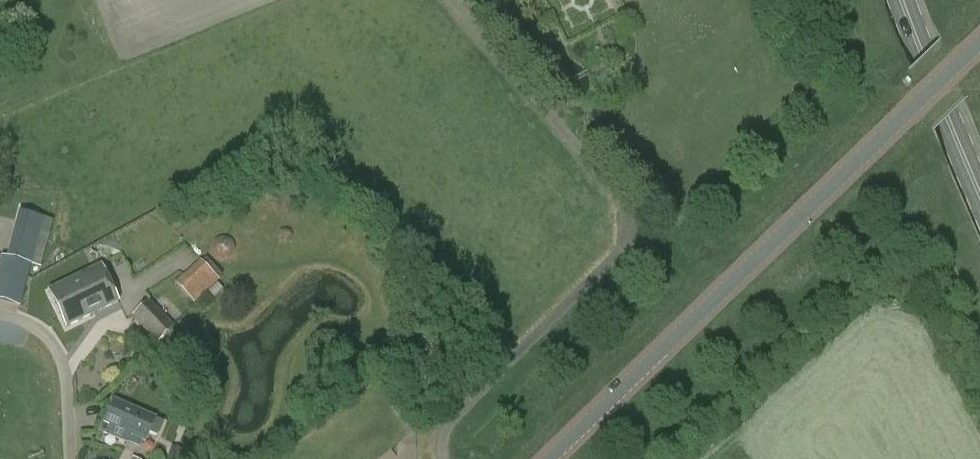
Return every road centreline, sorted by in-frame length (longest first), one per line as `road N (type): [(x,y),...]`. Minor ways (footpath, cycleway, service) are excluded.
road 1 (tertiary): [(549,458),(979,43)]
road 2 (primary): [(979,195),(900,0)]
road 3 (residential): [(72,458),(61,353),(39,328),(0,314)]

